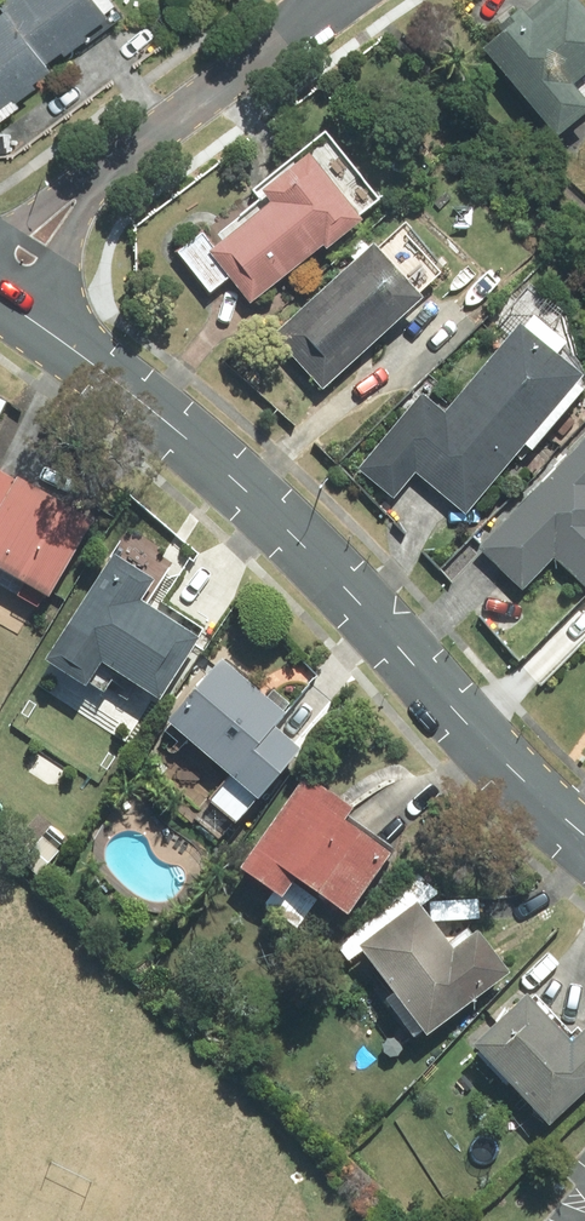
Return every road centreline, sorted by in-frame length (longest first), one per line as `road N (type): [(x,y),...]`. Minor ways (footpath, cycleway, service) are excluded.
road 1 (tertiary): [(584,837),(520,784),(306,549),(222,470),(16,305)]
road 2 (residential): [(344,0),(141,137)]
road 3 (residential): [(141,137),(16,305)]
road 4 (residential): [(0,241),(70,179),(141,137)]

